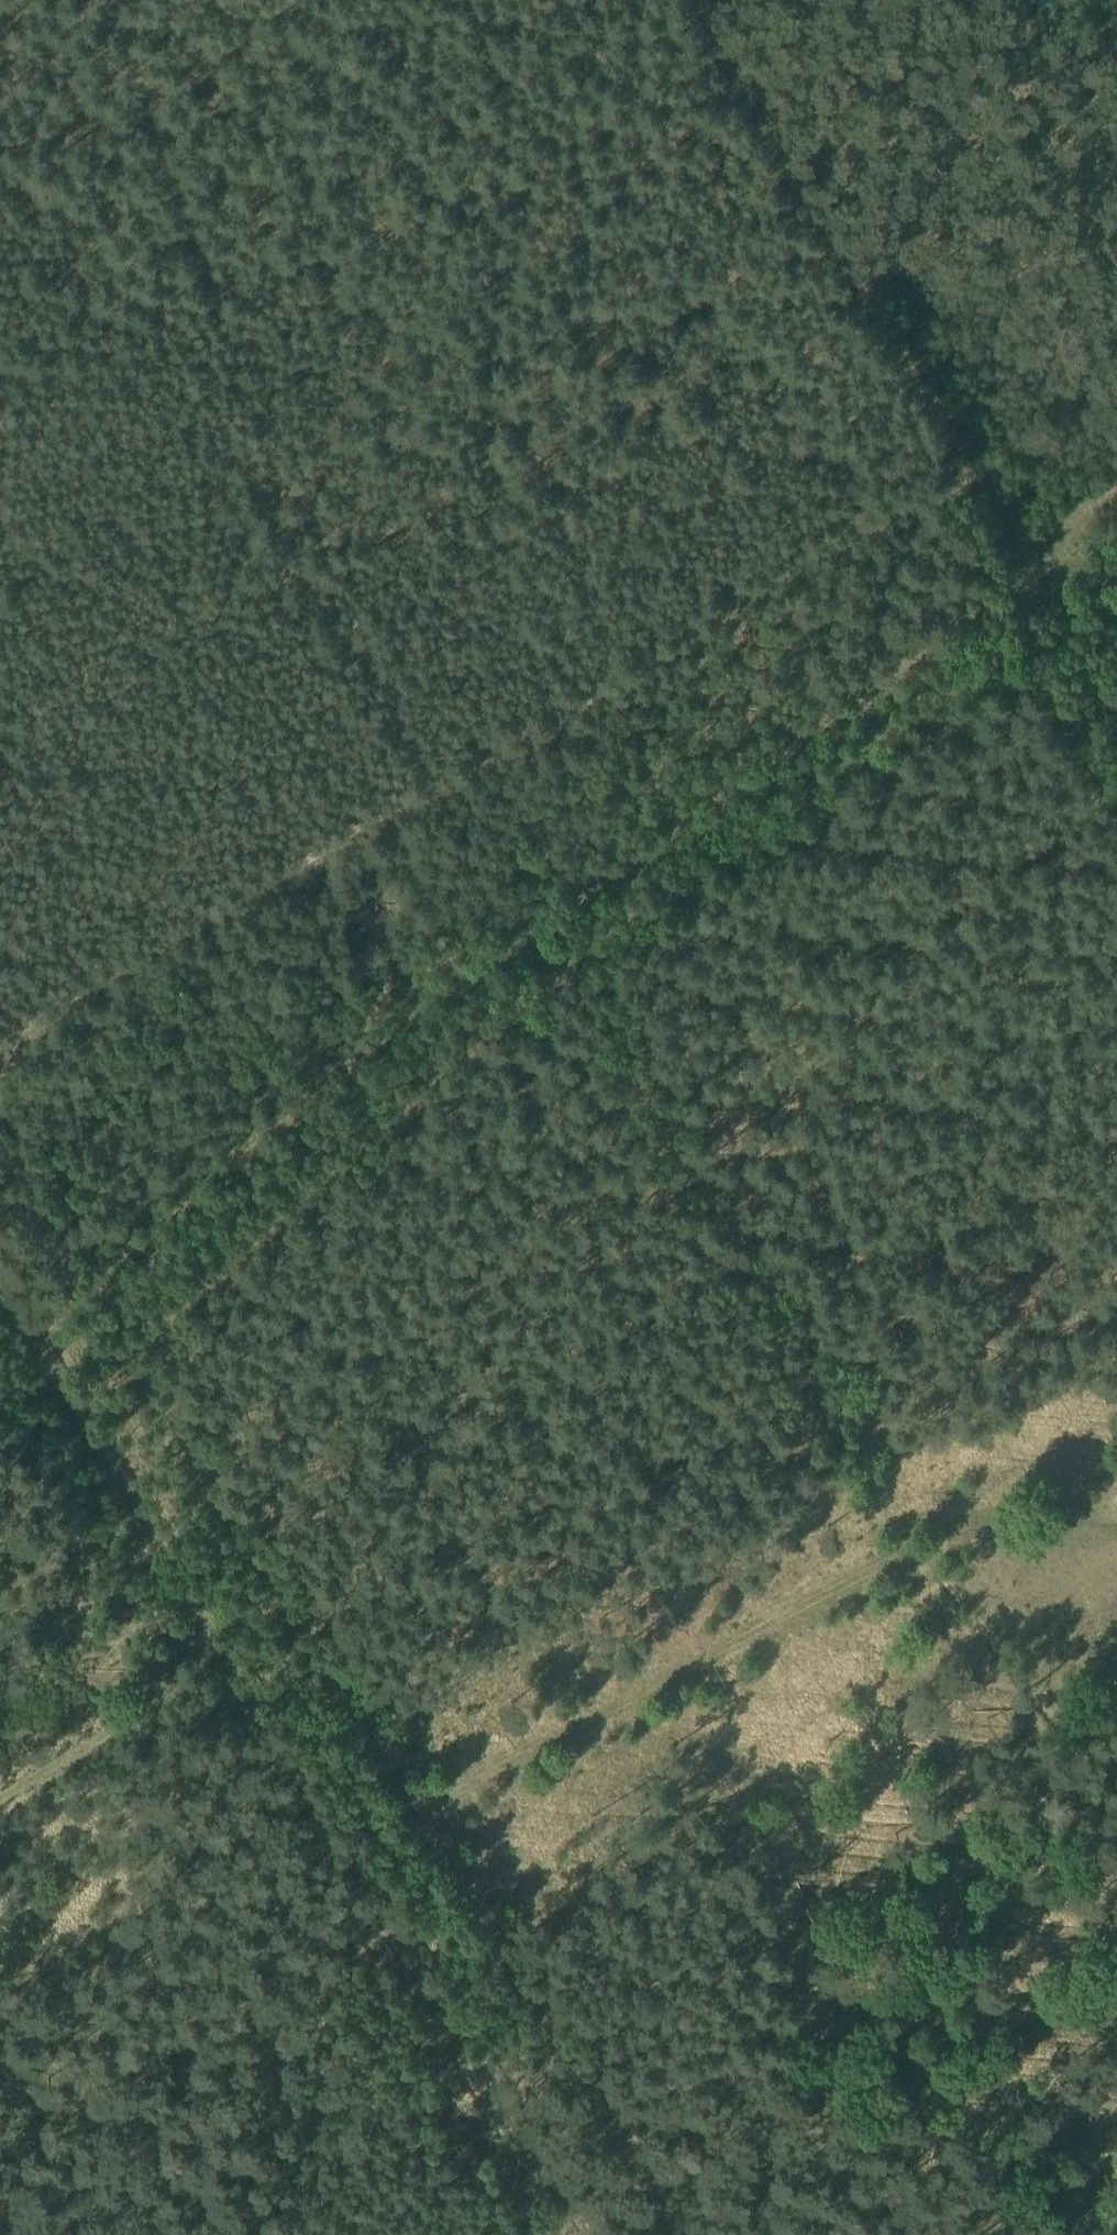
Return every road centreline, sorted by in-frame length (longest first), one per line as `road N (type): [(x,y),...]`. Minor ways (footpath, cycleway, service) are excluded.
road 1 (track): [(678,2234),(144,1376),(155,1336),(487,1033),(1024,645),(1073,581),(1116,580)]
road 2 (track): [(0,1799),(184,1678),(230,1661)]

